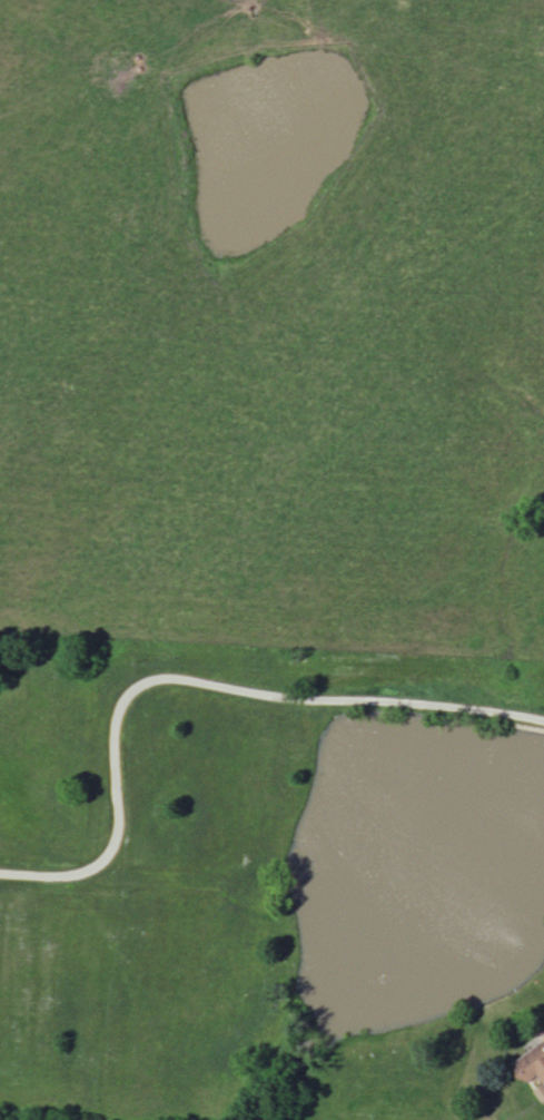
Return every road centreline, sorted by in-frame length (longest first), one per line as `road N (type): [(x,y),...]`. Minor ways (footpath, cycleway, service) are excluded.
road 1 (residential): [(543,720),(447,705),(266,698),(166,678),(141,682),(122,697),(113,723),(117,832),(105,863),(73,878),(0,875)]

